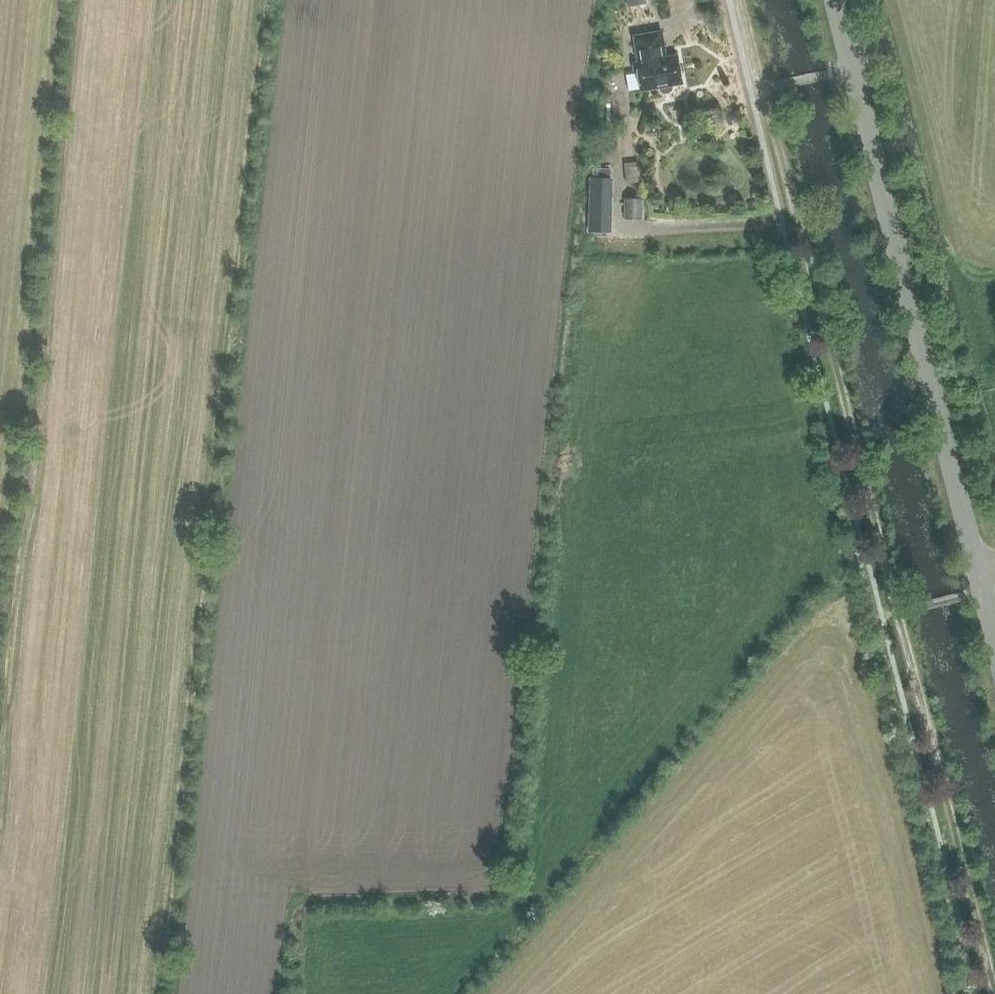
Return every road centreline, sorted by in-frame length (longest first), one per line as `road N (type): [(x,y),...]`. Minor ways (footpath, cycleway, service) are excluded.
road 1 (track): [(994,989),(746,0)]
road 2 (tertiary): [(978,574),(835,0)]

